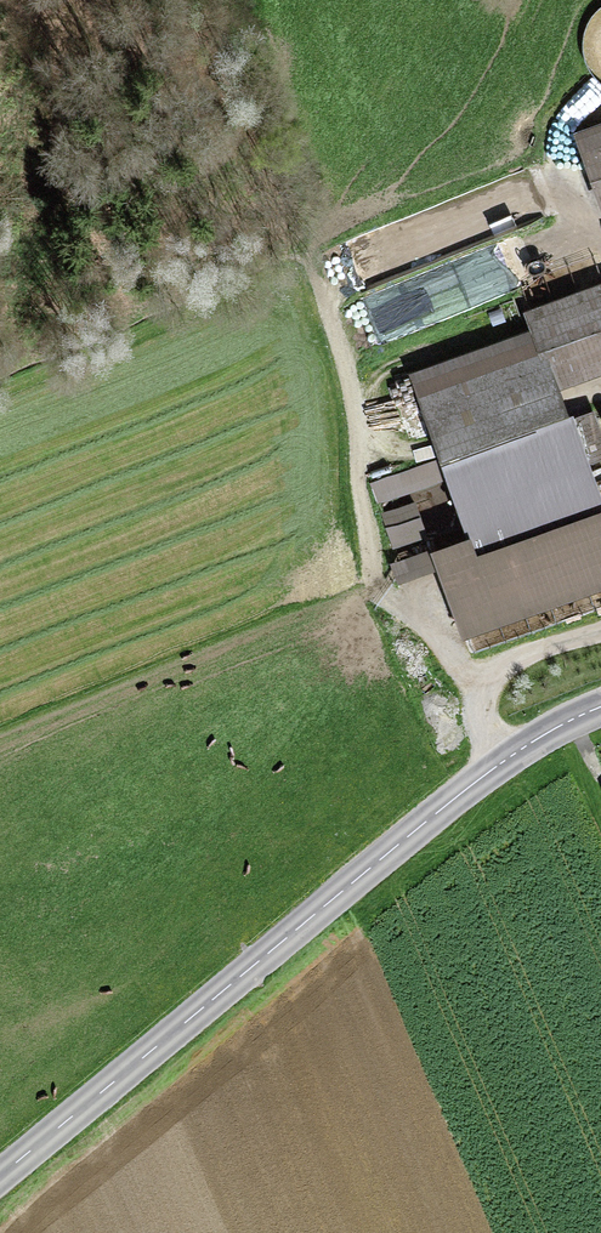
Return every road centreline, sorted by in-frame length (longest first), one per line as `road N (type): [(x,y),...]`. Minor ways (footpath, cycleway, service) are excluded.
road 1 (tertiary): [(0,1175),(451,799),(500,762),(600,707)]
road 2 (track): [(310,259),(351,394),(368,542),(384,594),(479,683),(480,713),(500,762)]

